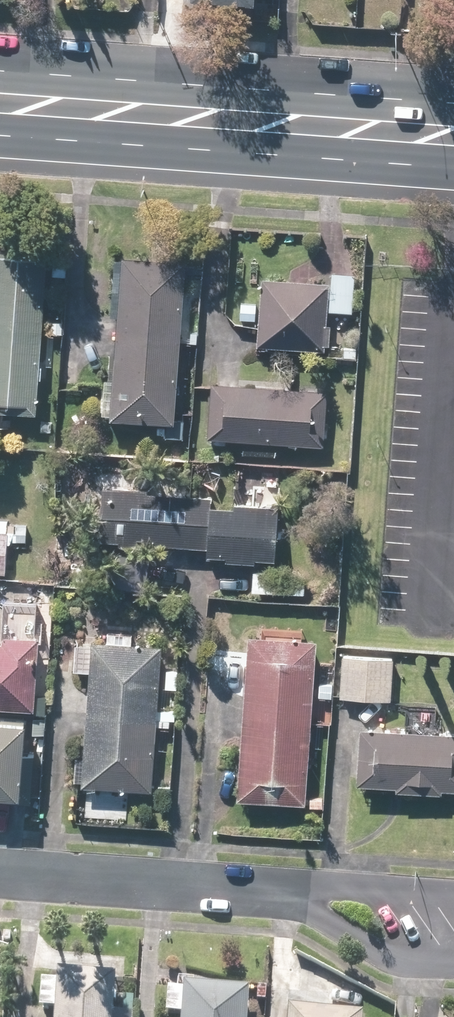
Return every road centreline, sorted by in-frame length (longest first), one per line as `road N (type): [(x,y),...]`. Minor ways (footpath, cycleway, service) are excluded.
road 1 (primary): [(0,103),(453,136)]
road 2 (residential): [(0,874),(227,890)]
road 3 (residential): [(227,890),(453,894)]
road 4 (residential): [(402,962),(302,912),(227,890)]

